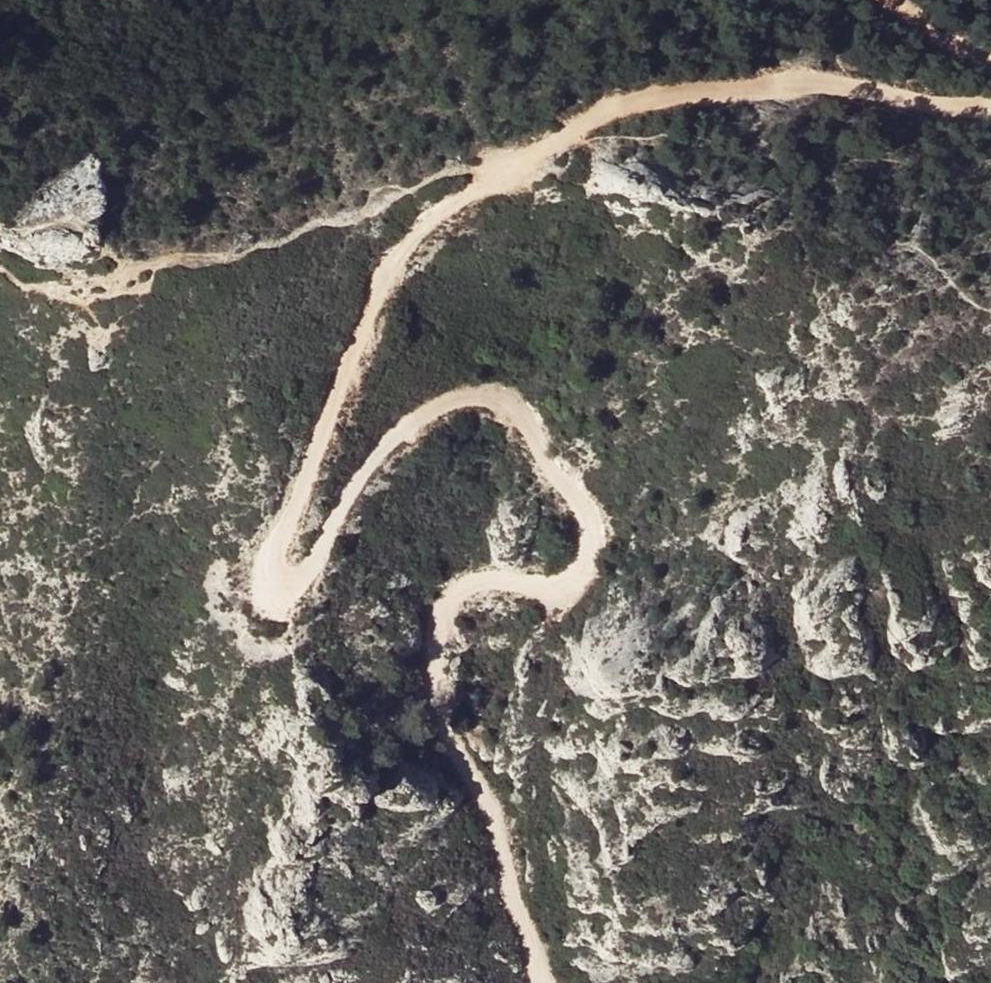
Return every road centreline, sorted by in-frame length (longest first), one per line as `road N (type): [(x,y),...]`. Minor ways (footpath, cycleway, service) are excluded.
road 1 (track): [(535,154),(421,244),(389,280),(297,524),(269,553),(273,580),(305,578),(330,561),(379,461),(413,431),(470,408),(501,412),(527,426),(580,501),(590,530),(585,556),(567,573),(454,597),(432,649),(437,713),(498,827),(539,982)]
road 2 (track): [(990,100),(964,107),(818,90),(636,99),(535,154)]
road 3 (track): [(878,0),(949,46),(990,57)]

